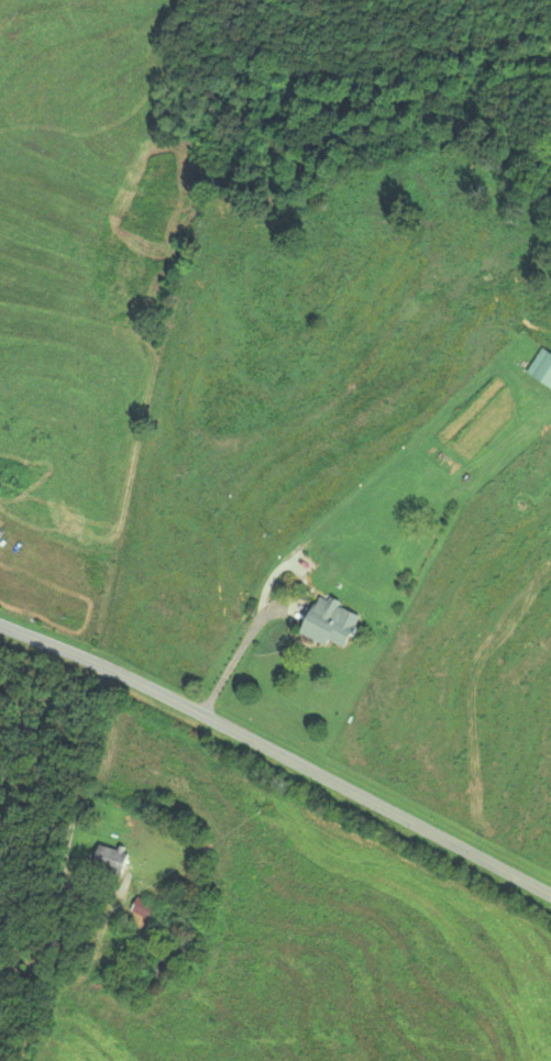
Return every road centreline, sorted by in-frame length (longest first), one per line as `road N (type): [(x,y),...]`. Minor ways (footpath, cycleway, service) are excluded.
road 1 (residential): [(550,892),(201,711),(0,624)]
road 2 (residential): [(109,667),(48,933)]

